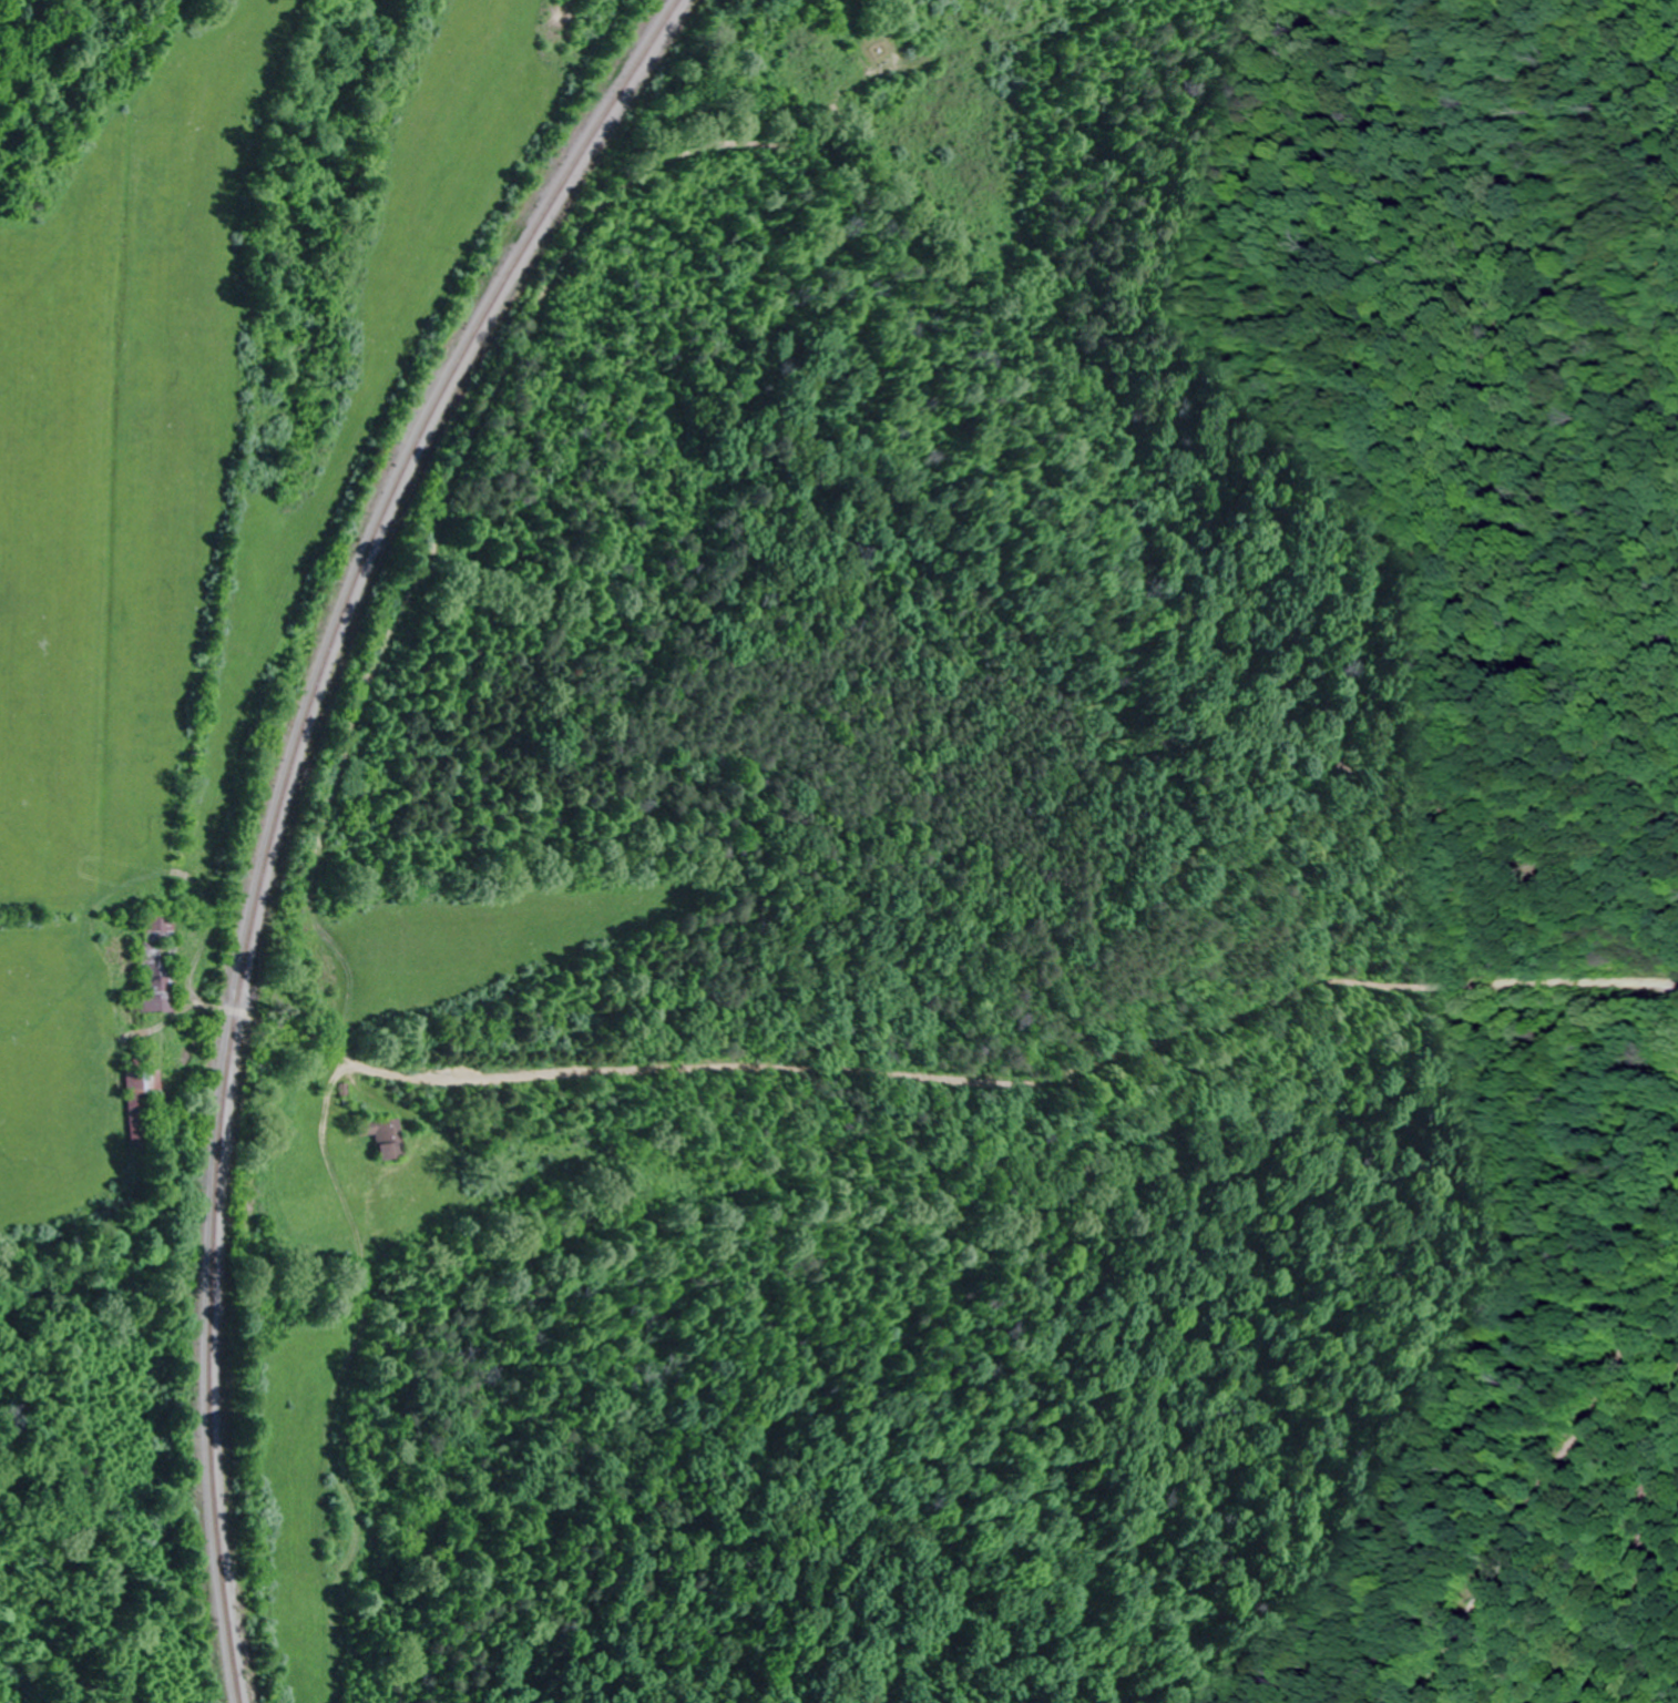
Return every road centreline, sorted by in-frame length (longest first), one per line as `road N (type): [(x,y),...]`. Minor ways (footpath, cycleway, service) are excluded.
road 1 (residential): [(0,1112),(130,1032),(236,1012),(1641,1020),(1677,1007)]

